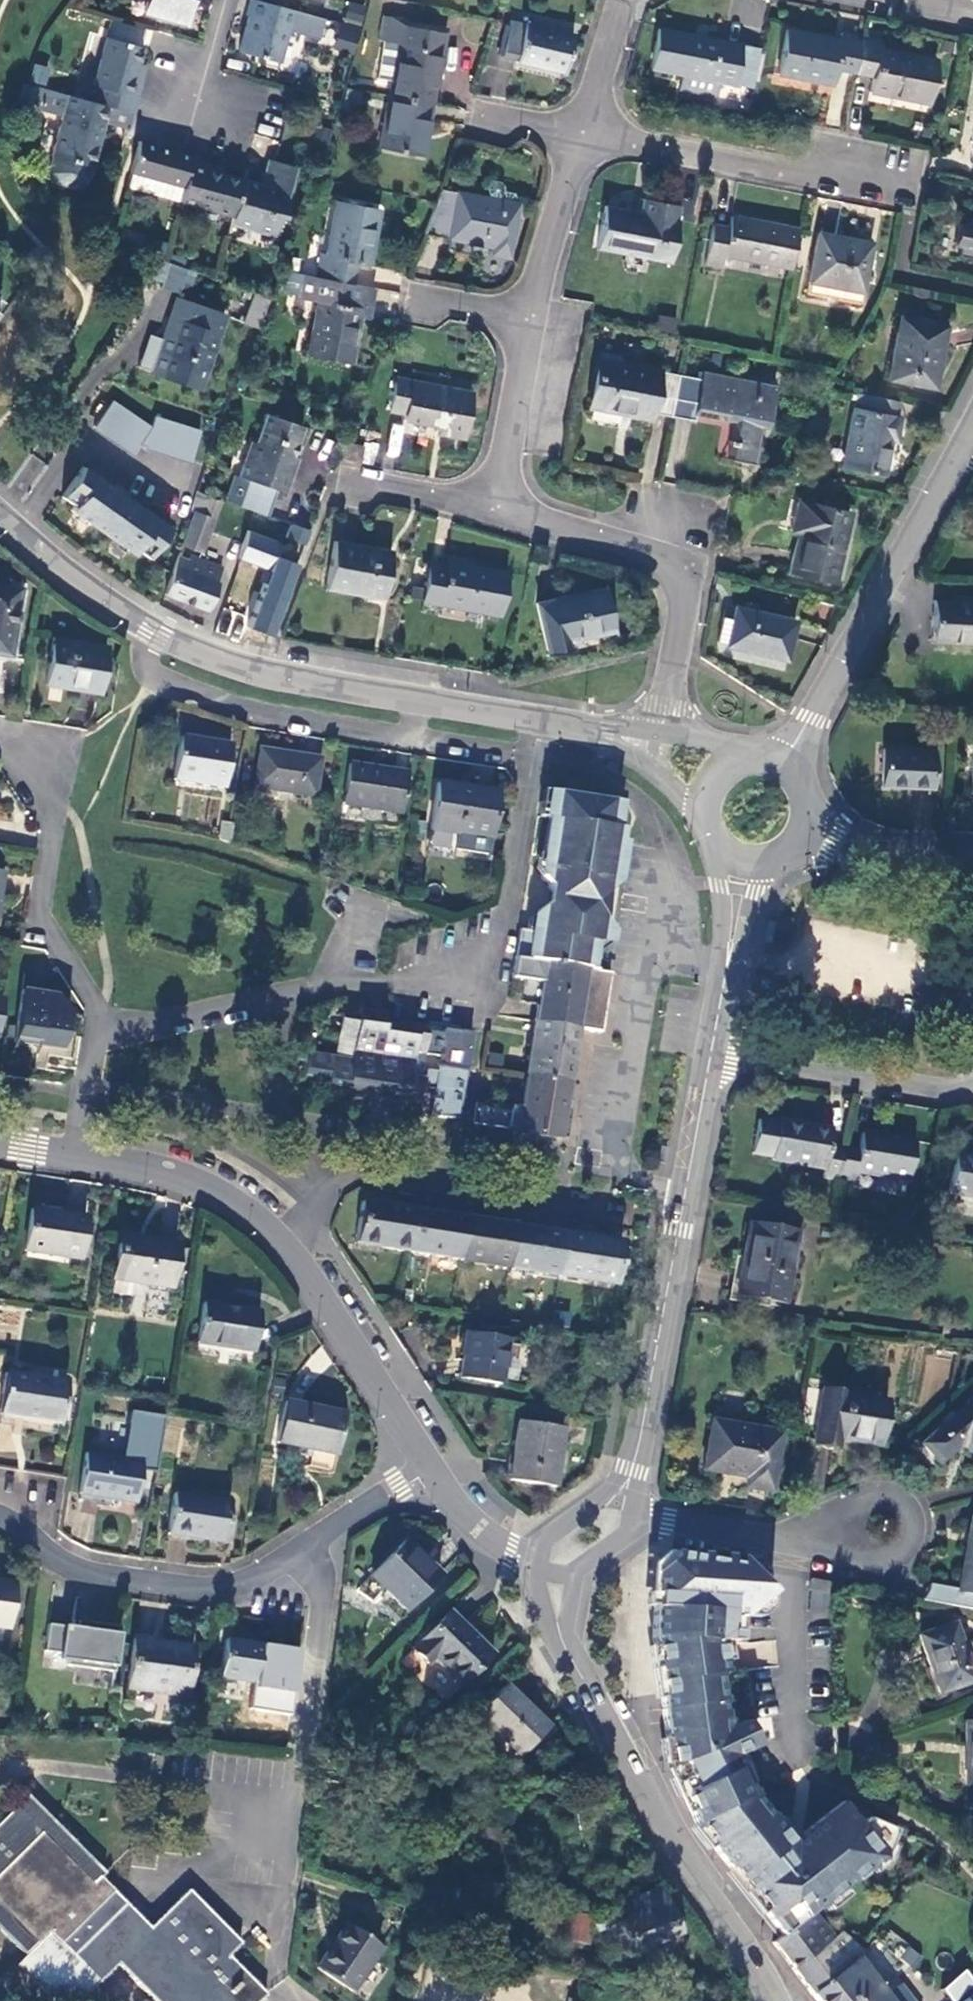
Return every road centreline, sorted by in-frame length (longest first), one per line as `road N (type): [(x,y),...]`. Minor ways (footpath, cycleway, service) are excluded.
road 1 (residential): [(713,1059),(684,1234),(619,1498)]
road 2 (residential): [(561,1641),(634,1786),(777,2000)]
road 3 (unclassified): [(537,760),(501,953),(284,1000)]
road 4 (unclassified): [(497,510),(671,562),(690,589),(658,736)]
road 5 (unclassified): [(580,132),(919,191)]
road 6 (residential): [(302,1552),(259,1583),(213,1596),(92,1581),(0,1524)]
road 7 (unclassified): [(163,639),(143,668),(180,688),(415,742)]
road 8 (residential): [(813,727),(962,452)]
road 9 (residential): [(103,1035),(40,919),(51,799),(37,757)]
road 10 (residential): [(317,1189),(346,1175),(588,1211)]
road 11 (unclassified): [(163,639),(270,674),(427,704)]
road 12 (unclassified): [(619,1498),(651,1517),(795,1544),(880,1526)]
road 13 (residential): [(713,1059),(946,1091),(972,1074)]
road 14 (residential): [(429,1457),(286,1245)]
road 15 (residential): [(302,1552),(322,1604),(293,1798)]
road 16 (residential): [(286,1245),(231,1202),(64,1157)]
road 17 (unclassified): [(0,517),(68,578),(163,639)]
road 18 (unclassified): [(317,1189),(276,1083),(284,1000)]
road 19 (unclassified): [(580,132),(524,320)]
road 20 (unclassified): [(524,320),(497,510)]
road 21 (unclassified): [(284,1000),(193,1024),(103,1035)]
road 22 (residential): [(429,1457),(302,1552)]
road 23 (unclassified): [(344,481),(497,510)]
road 24 (residential): [(534,1568),(453,1502),(429,1457)]
road 25 (unclassified): [(615,0),(580,132)]
road 26 (residential): [(64,1157),(103,1035)]
road 27 (unclassified): [(427,704),(550,724)]
road 28 (unclassified): [(415,742),(537,760)]

